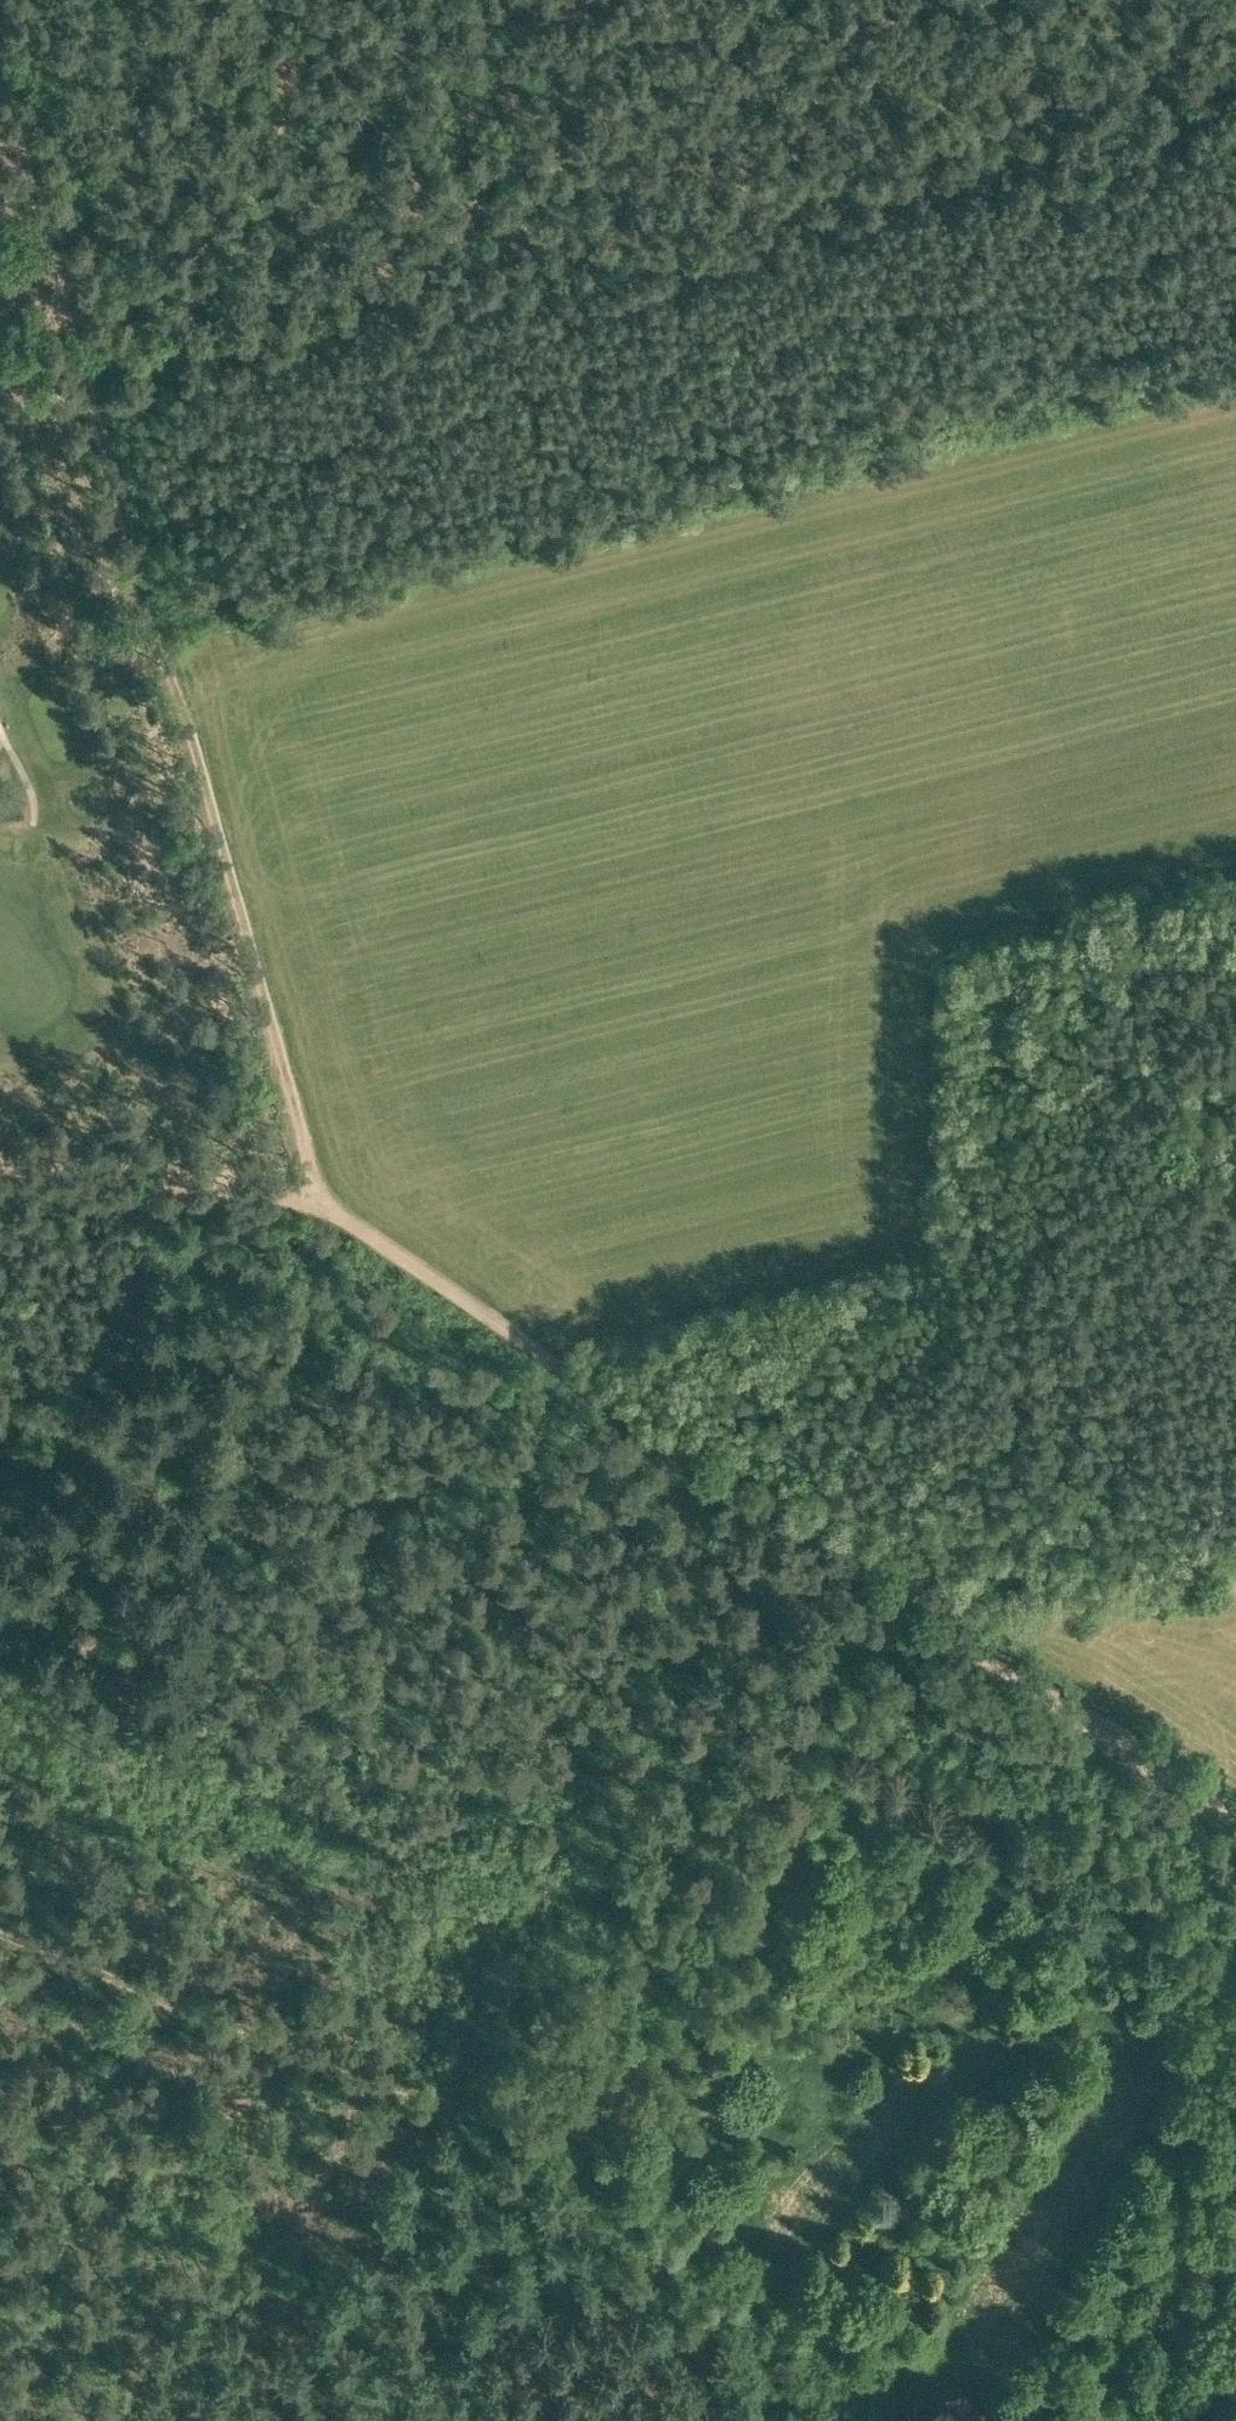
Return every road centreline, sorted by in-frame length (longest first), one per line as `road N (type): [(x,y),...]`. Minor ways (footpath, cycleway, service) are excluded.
road 1 (track): [(317,1202),(0,45)]
road 2 (track): [(791,1519),(317,1202)]
road 3 (track): [(1235,1823),(791,1519)]
road 4 (track): [(317,1202),(0,1173)]
road 5 (track): [(871,2420),(883,2394),(872,2334),(841,2305),(803,2291),(745,2236)]

